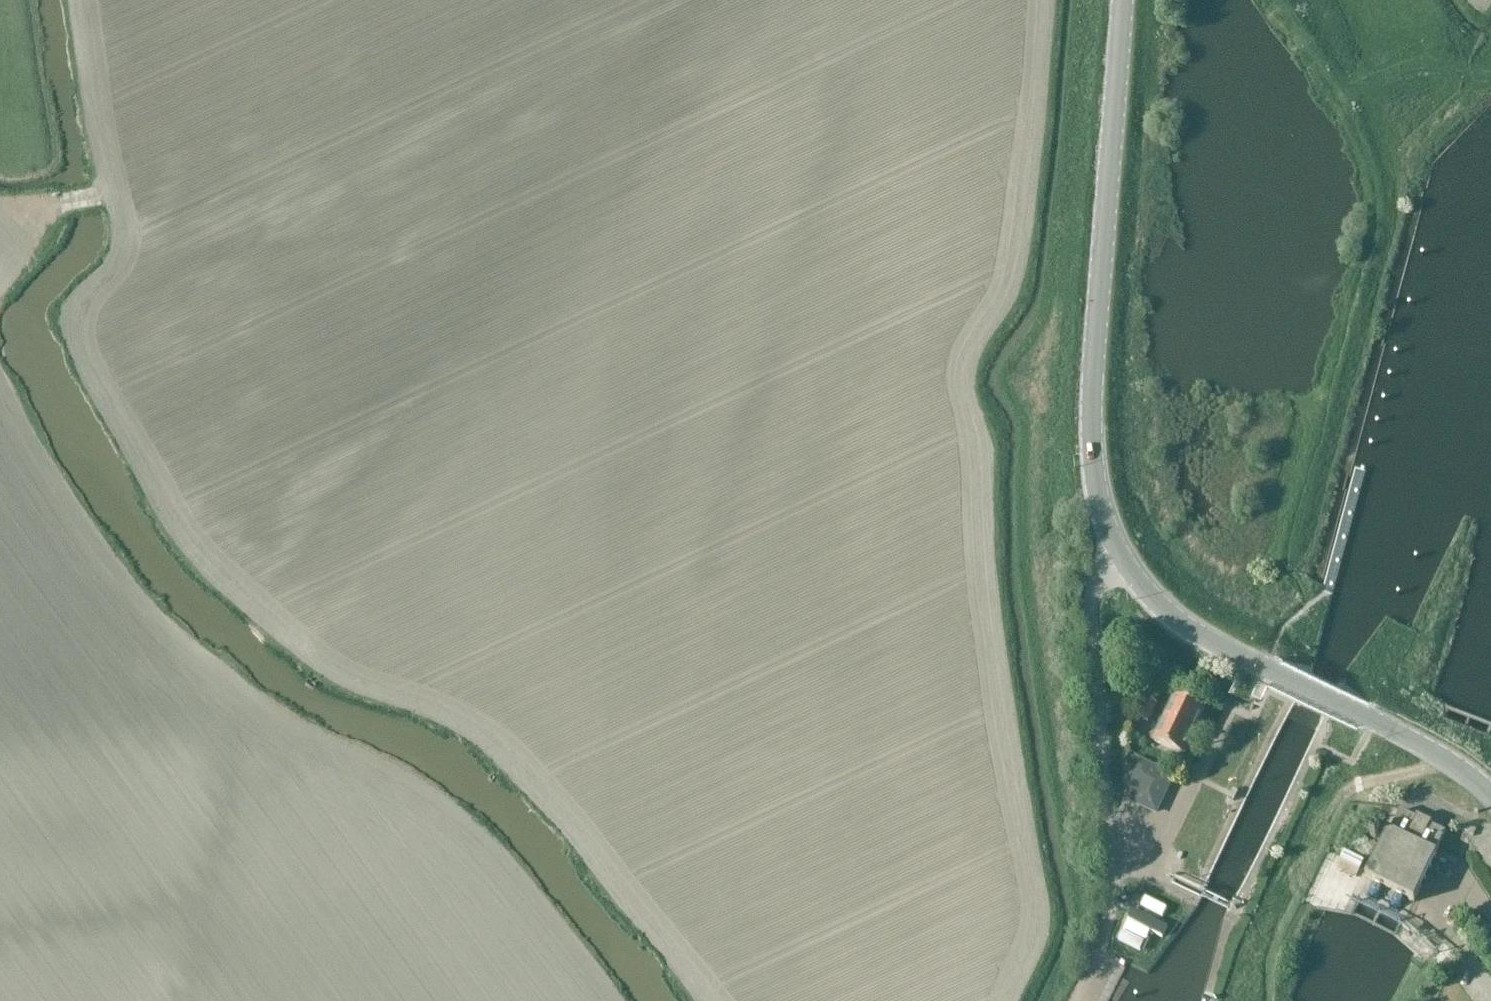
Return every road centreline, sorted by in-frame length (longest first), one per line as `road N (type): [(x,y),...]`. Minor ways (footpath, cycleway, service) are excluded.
road 1 (tertiary): [(1490,792),(1451,762),(1194,632),(1159,604),(1119,552),(1091,450),(1122,0)]

